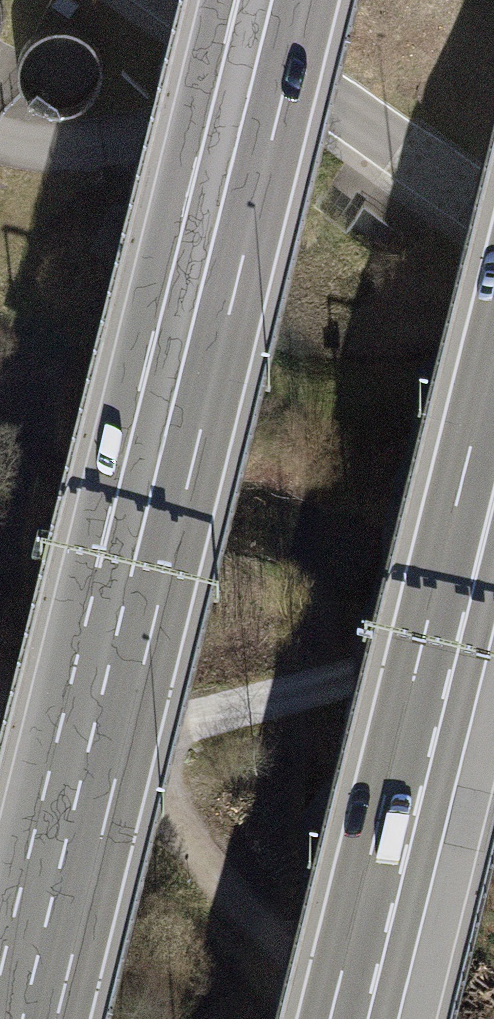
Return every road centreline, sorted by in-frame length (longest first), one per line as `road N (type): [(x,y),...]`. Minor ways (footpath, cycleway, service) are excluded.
road 1 (motorway): [(283,96),(54,1018)]
road 2 (track): [(352,1018),(67,717)]
road 3 (motorway): [(330,1018),(420,652)]
road 4 (unclassified): [(192,0),(493,215)]
road 5 (motorway): [(420,652),(493,353)]
road 6 (motorway): [(420,652),(493,519)]

